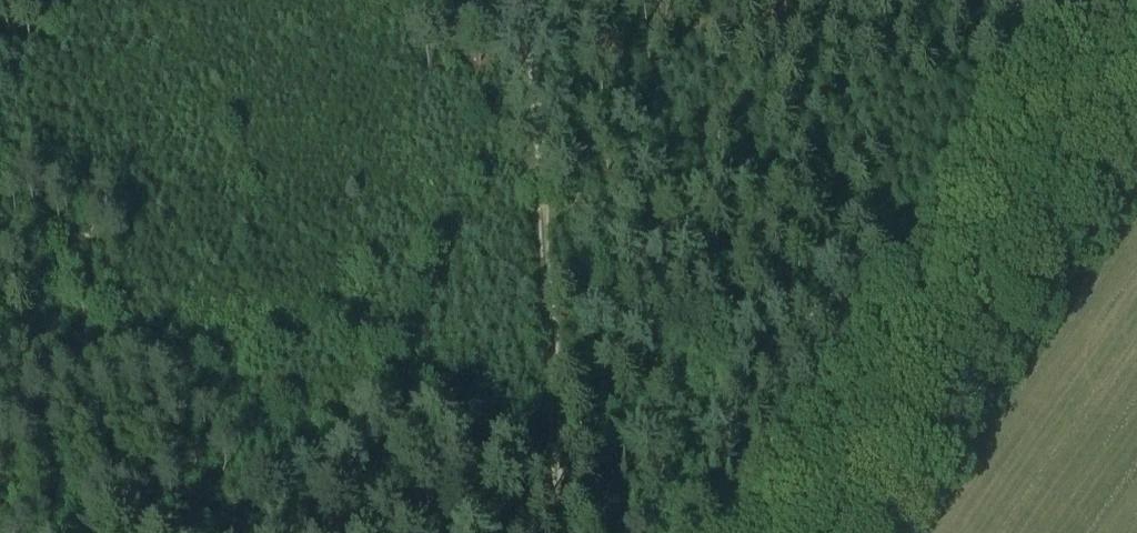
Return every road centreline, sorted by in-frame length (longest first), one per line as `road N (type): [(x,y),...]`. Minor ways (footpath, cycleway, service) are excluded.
road 1 (track): [(823,532),(1113,62)]
road 2 (track): [(524,0),(566,532)]

